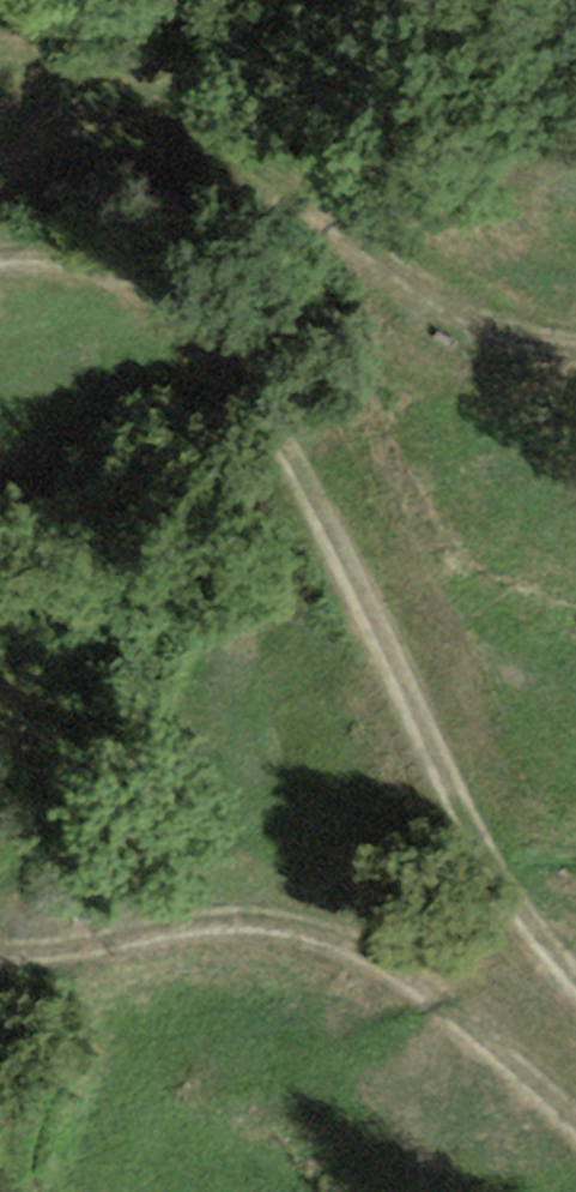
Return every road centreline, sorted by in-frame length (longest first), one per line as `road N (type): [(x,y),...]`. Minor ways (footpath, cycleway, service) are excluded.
road 1 (track): [(0,254),(66,256),(138,284),(198,325),(248,375),(352,569),(486,861)]
road 2 (track): [(575,340),(491,327),(427,303),(222,152),(155,118),(86,122),(0,143)]
road 3 (track): [(575,1139),(400,975),(314,930),(232,920),(110,946)]
road 4 (track): [(486,861),(575,988)]

